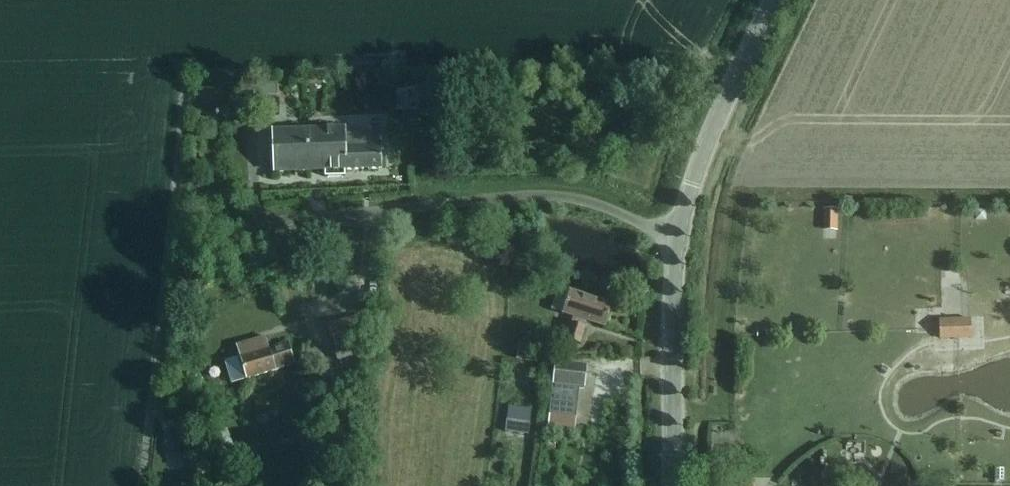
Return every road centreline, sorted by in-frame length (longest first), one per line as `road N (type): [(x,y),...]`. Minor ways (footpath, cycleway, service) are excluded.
road 1 (residential): [(676,236),(545,193),(270,221)]
road 2 (tertiary): [(676,236),(725,95),(773,0)]
road 3 (tertiary): [(670,485),(676,236)]

